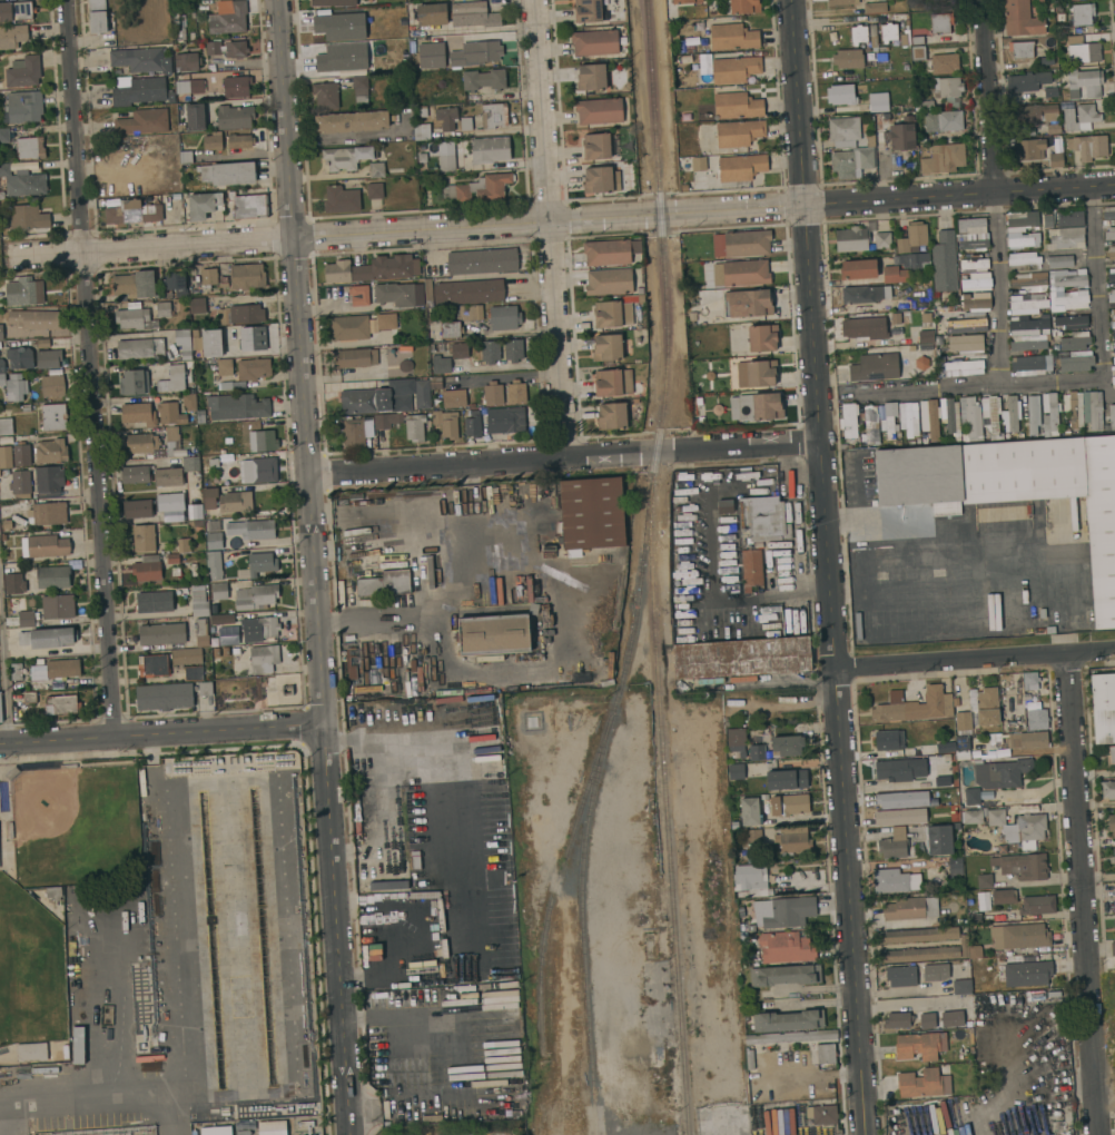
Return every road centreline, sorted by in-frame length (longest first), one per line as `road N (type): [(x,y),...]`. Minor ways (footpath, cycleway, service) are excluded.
road 1 (tertiary): [(353,1134),(280,0)]
road 2 (tertiary): [(868,1134),(796,0)]
road 3 (residential): [(11,257),(1114,186)]
road 4 (residential): [(114,737),(68,0)]
road 5 (residential): [(310,474),(821,442)]
road 6 (residential): [(1101,1134),(1066,652)]
road 7 (residential): [(568,458),(534,0)]
road 8 (residential): [(0,744),(324,723)]
road 9 (residential): [(835,669),(1114,649)]
road 10 (residential): [(991,194),(984,0)]

